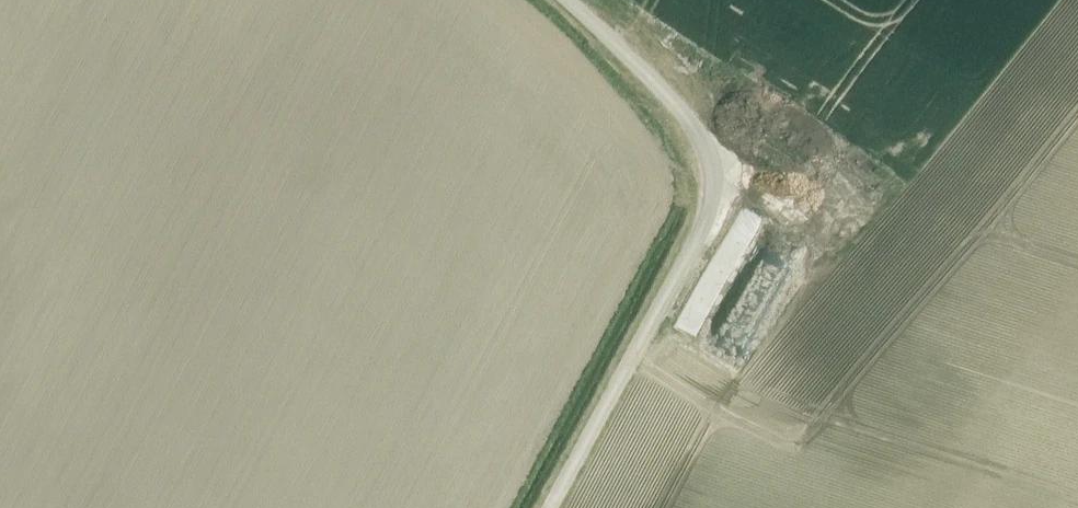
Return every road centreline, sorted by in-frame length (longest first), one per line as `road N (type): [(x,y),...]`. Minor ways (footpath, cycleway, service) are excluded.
road 1 (unclassified): [(545,507),(704,210),(705,171),(684,126),(559,0)]

